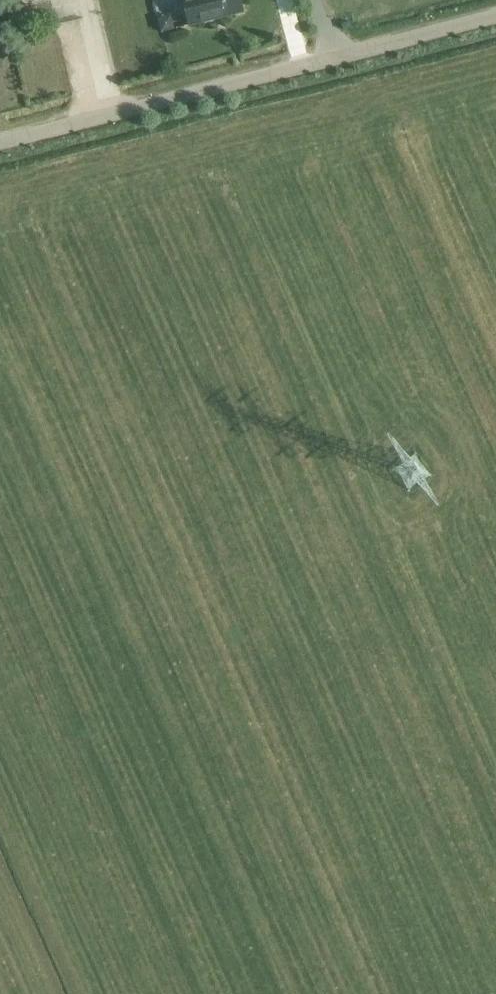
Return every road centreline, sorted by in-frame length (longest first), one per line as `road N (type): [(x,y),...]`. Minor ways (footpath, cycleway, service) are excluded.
road 1 (unclassified): [(0,136),(495,12)]

